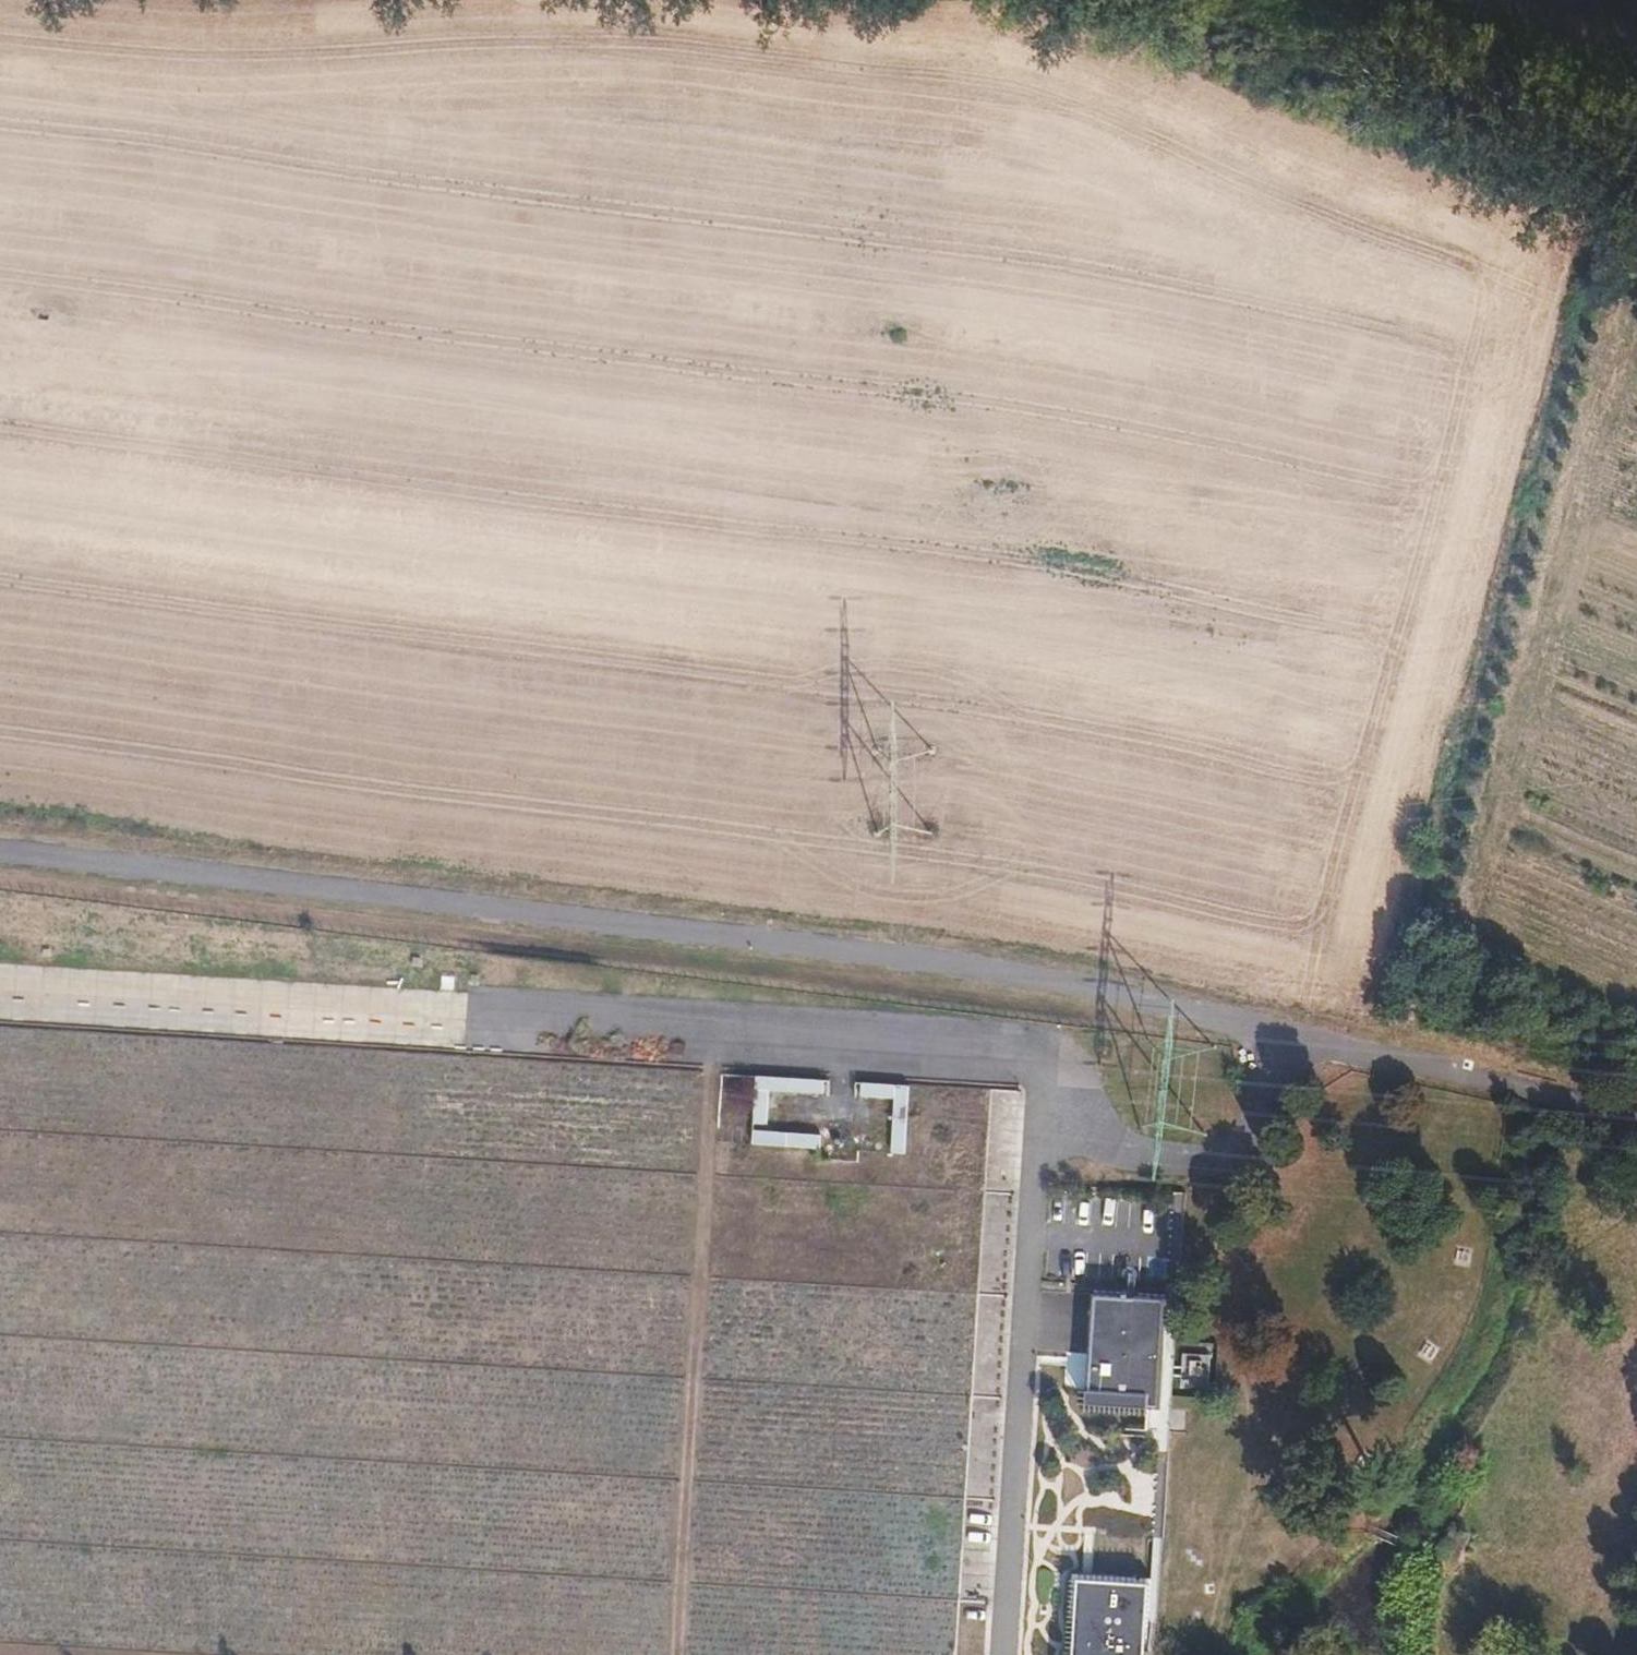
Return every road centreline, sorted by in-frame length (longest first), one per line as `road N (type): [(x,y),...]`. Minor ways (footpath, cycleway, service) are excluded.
road 1 (track): [(0,848),(1013,972),(1636,1123)]

